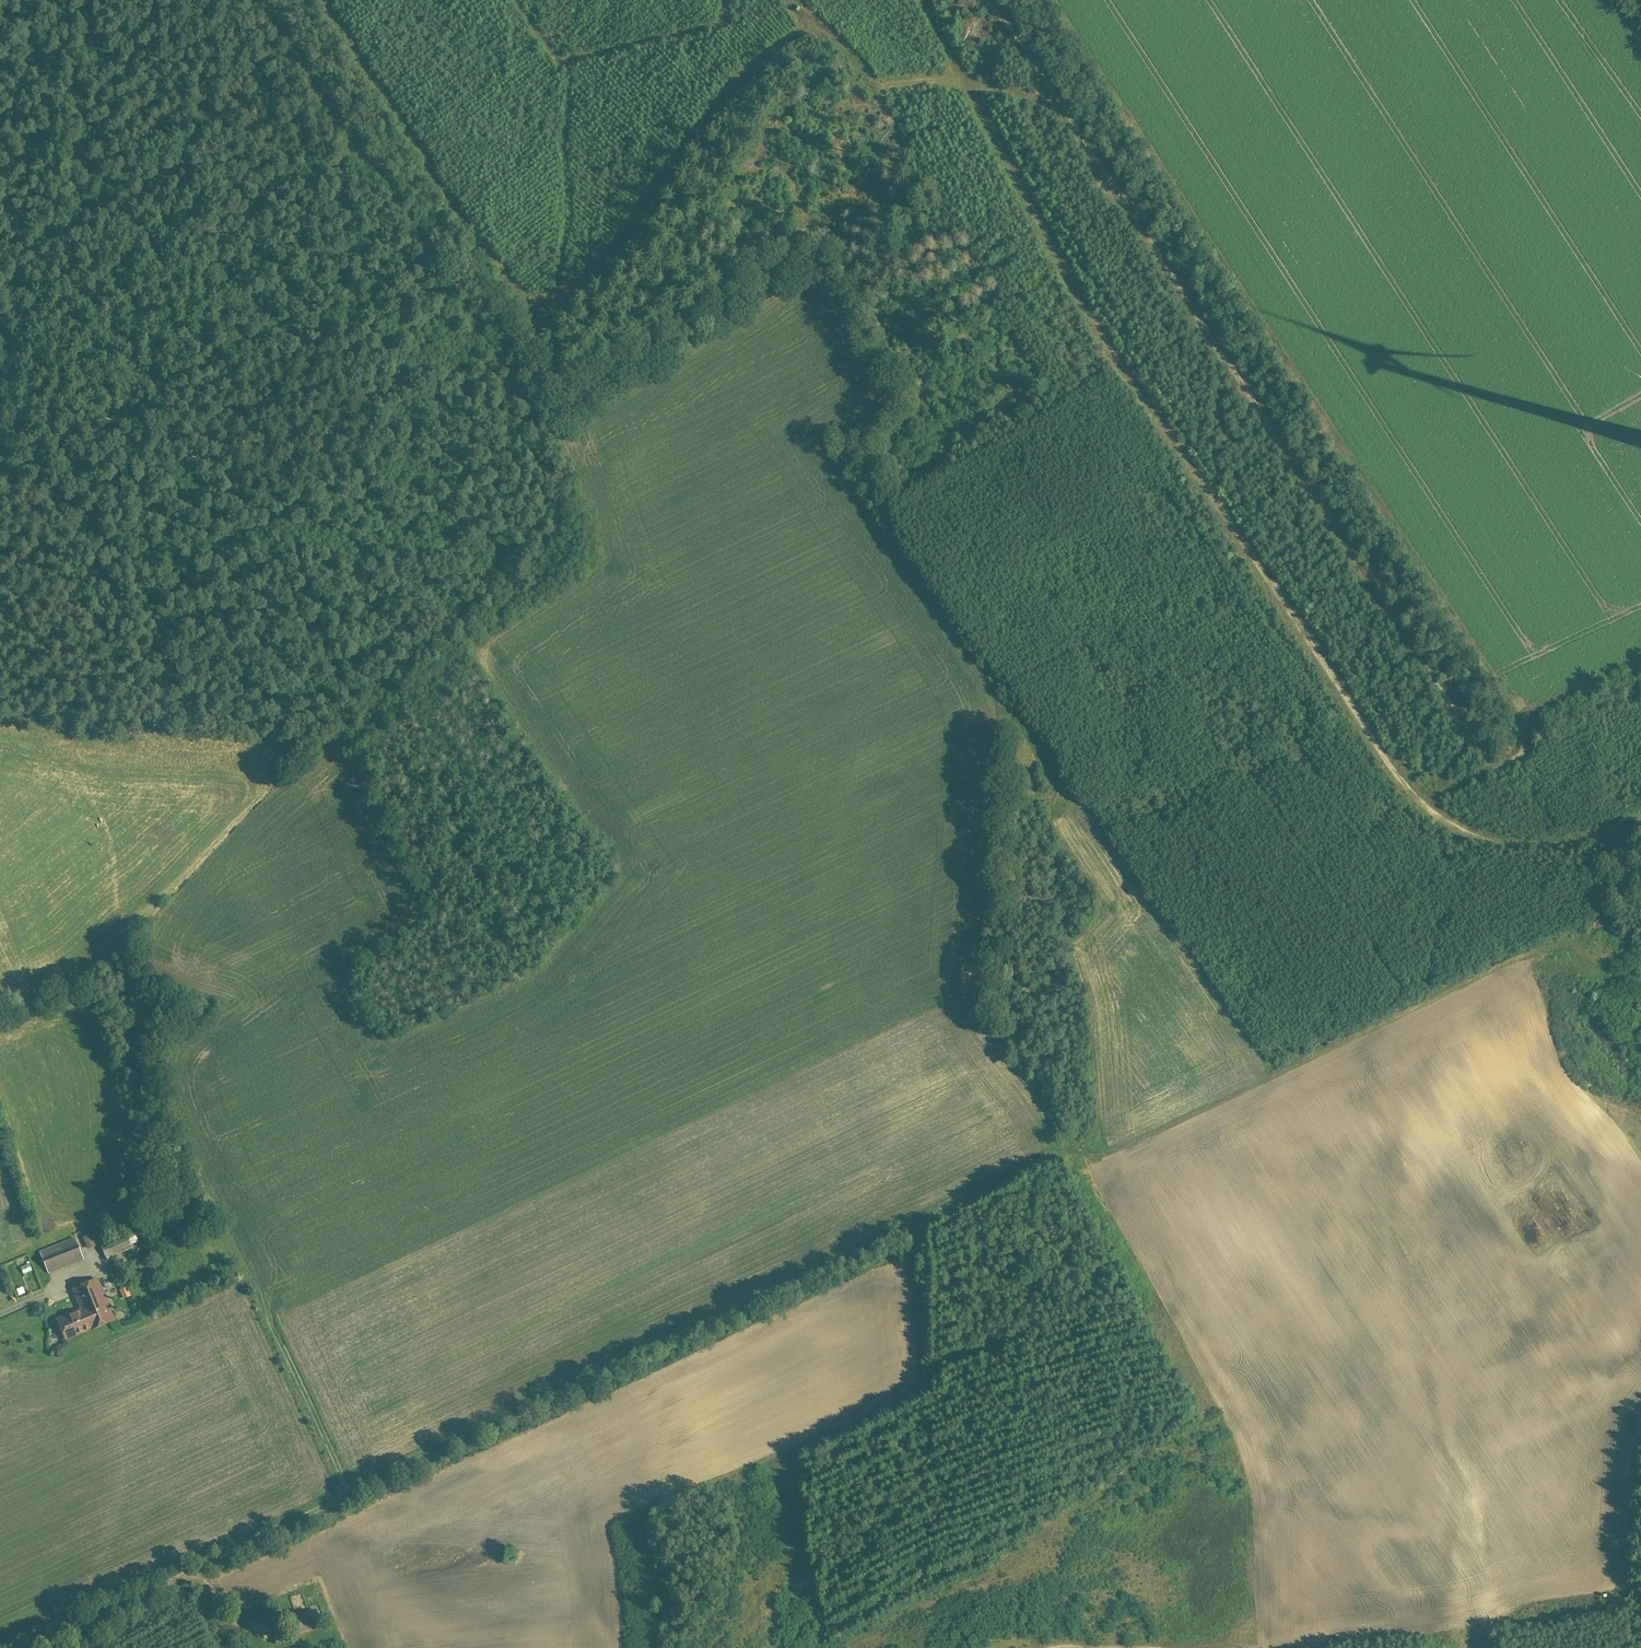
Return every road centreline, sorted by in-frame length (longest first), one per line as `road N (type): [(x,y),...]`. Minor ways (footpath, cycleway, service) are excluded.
road 1 (track): [(1640,1107),(1595,1103),(1517,961),(1101,1166),(1056,1141),(916,1208),(903,1334),(905,1394),(793,1451),(734,1647)]
road 2 (track): [(1640,823),(1584,845),(1487,839),(1418,795),(1100,331),(924,0)]
road 3 (track): [(966,82),(902,83),(819,33),(793,36),(725,93),(629,225),(553,293),(529,297),(506,286),(324,0)]
road 4 (track): [(36,1647),(340,1502),(349,1484),(283,1313)]
road 5 (track): [(1458,1619),(1478,1619),(1482,1538),(1467,1461),(1640,1349)]
road 6 (track): [(1458,1647),(1458,1619),(1306,1639),(1248,1636),(1217,1647)]

